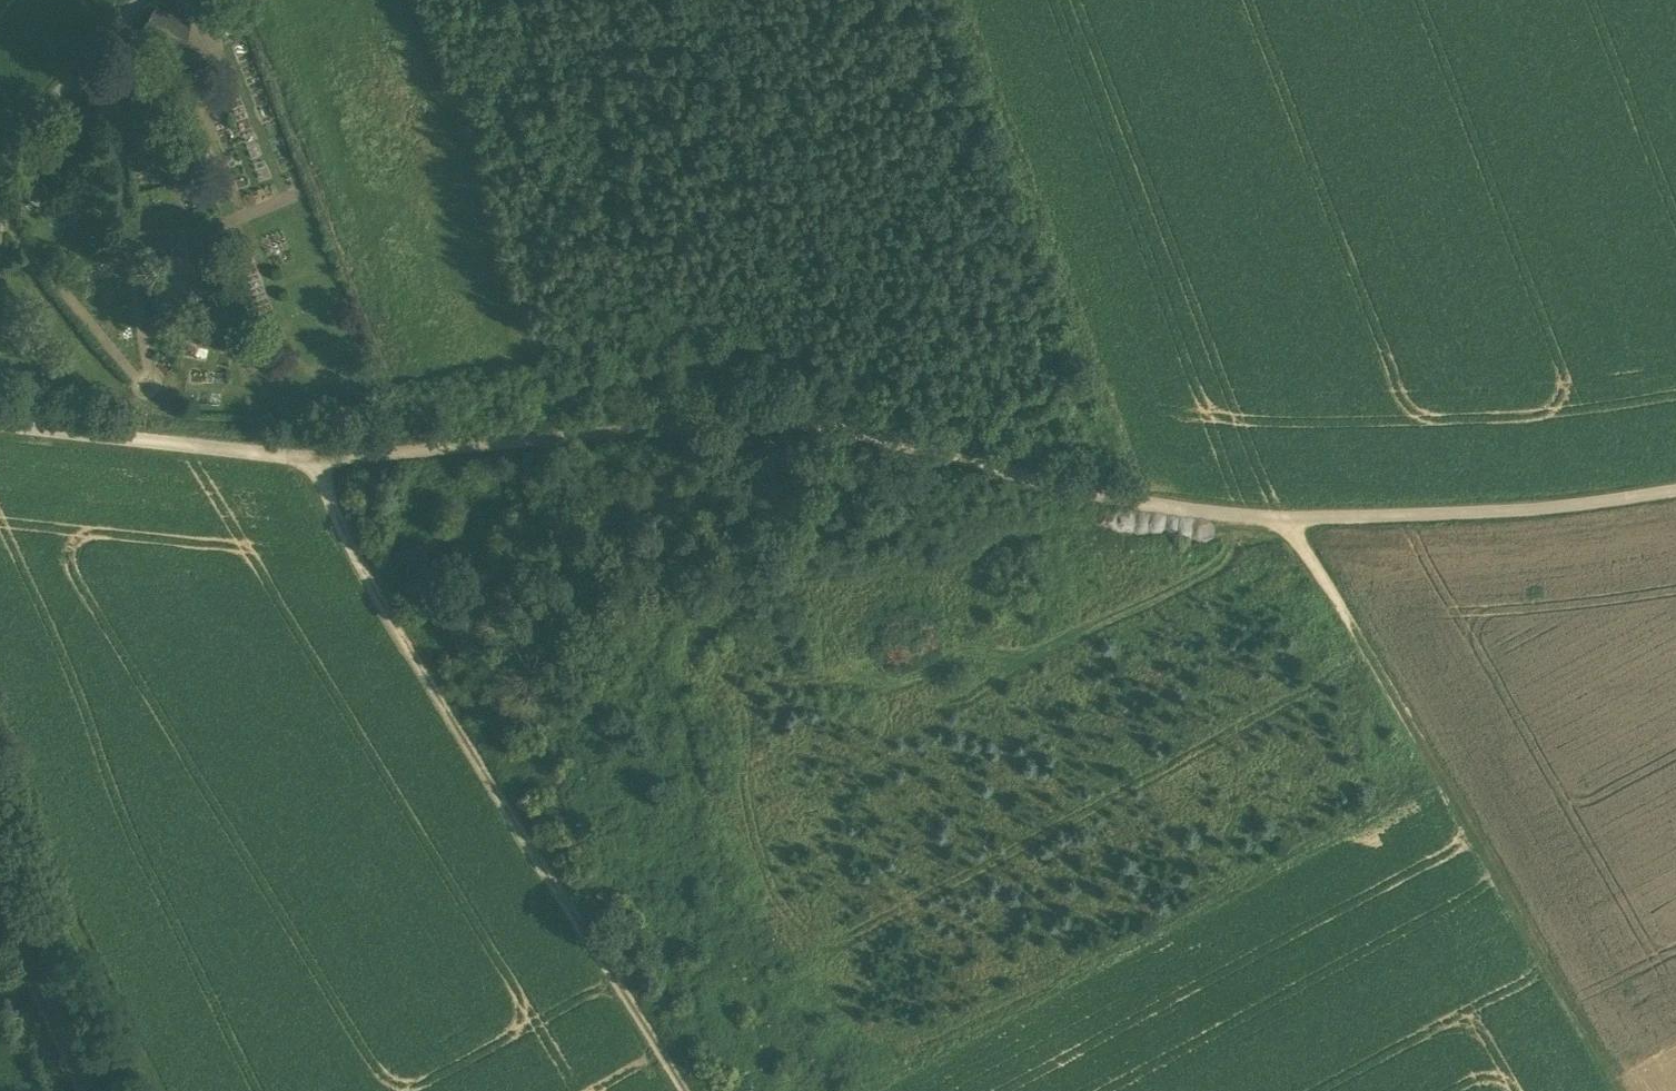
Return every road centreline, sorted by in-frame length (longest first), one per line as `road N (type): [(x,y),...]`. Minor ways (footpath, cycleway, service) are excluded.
road 1 (track): [(290,458),(316,464),(760,423),(879,441),(1144,503),(1267,518),(1512,512),(1675,491)]
road 2 (track): [(316,464),(366,567),(689,1090)]
road 3 (track): [(1619,1090),(1297,519)]
road 4 (track): [(0,751),(161,1090)]

